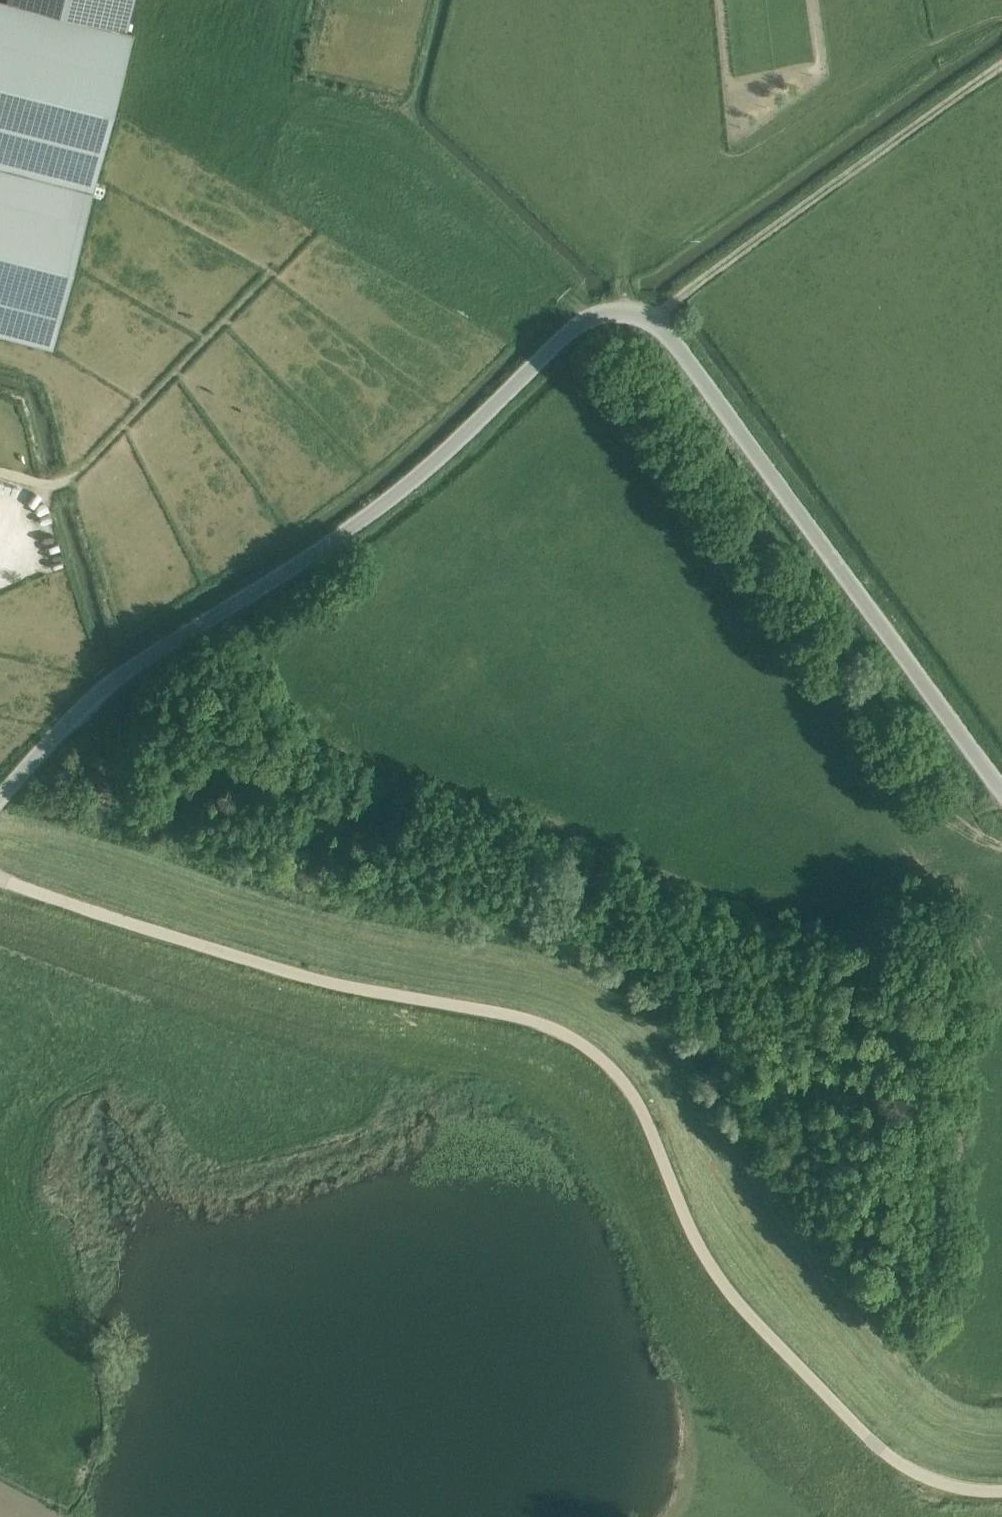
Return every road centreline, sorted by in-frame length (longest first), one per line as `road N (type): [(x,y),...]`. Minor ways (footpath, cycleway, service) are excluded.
road 1 (unclassified): [(1001,1490),(963,1490),(920,1475),(877,1447),(771,1343),(693,1235),(639,1109),(613,1071),(577,1043),(534,1021),(317,982),(0,879)]
road 2 (unclassified): [(0,798),(98,694),(406,494),(587,317),(617,314),(652,324)]
road 3 (unclassified): [(1001,791),(652,324)]
road 4 (track): [(652,324),(1001,65)]

